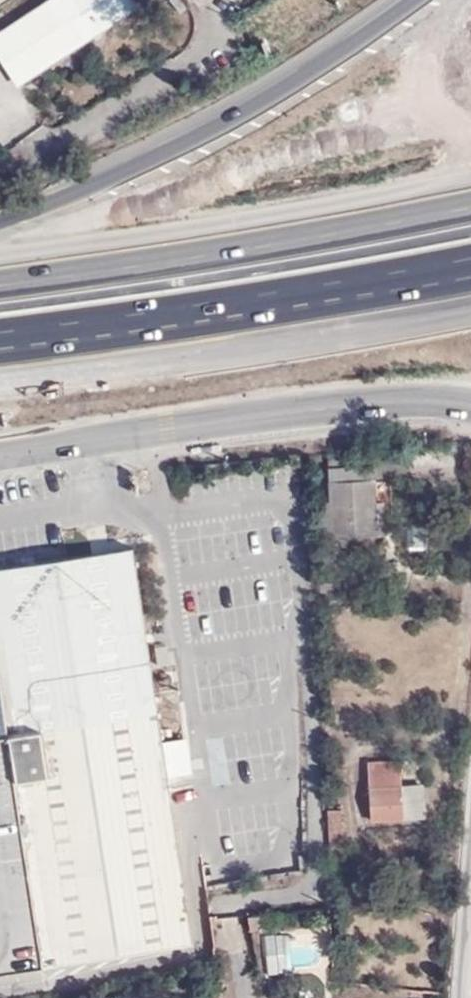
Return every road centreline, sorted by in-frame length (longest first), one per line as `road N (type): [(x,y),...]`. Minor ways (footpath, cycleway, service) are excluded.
road 1 (motorway): [(470,200),(0,282)]
road 2 (unclassified): [(0,460),(204,426),(380,406),(470,407)]
road 3 (motorway): [(402,0),(285,84),(129,169),(0,217)]
road 4 (residential): [(195,0),(207,22),(206,54),(42,153),(0,88)]
road 5 (motorway): [(0,345),(315,297)]
road 6 (motorway): [(315,297),(470,262)]
road 7 (motorway): [(315,297),(470,275)]

